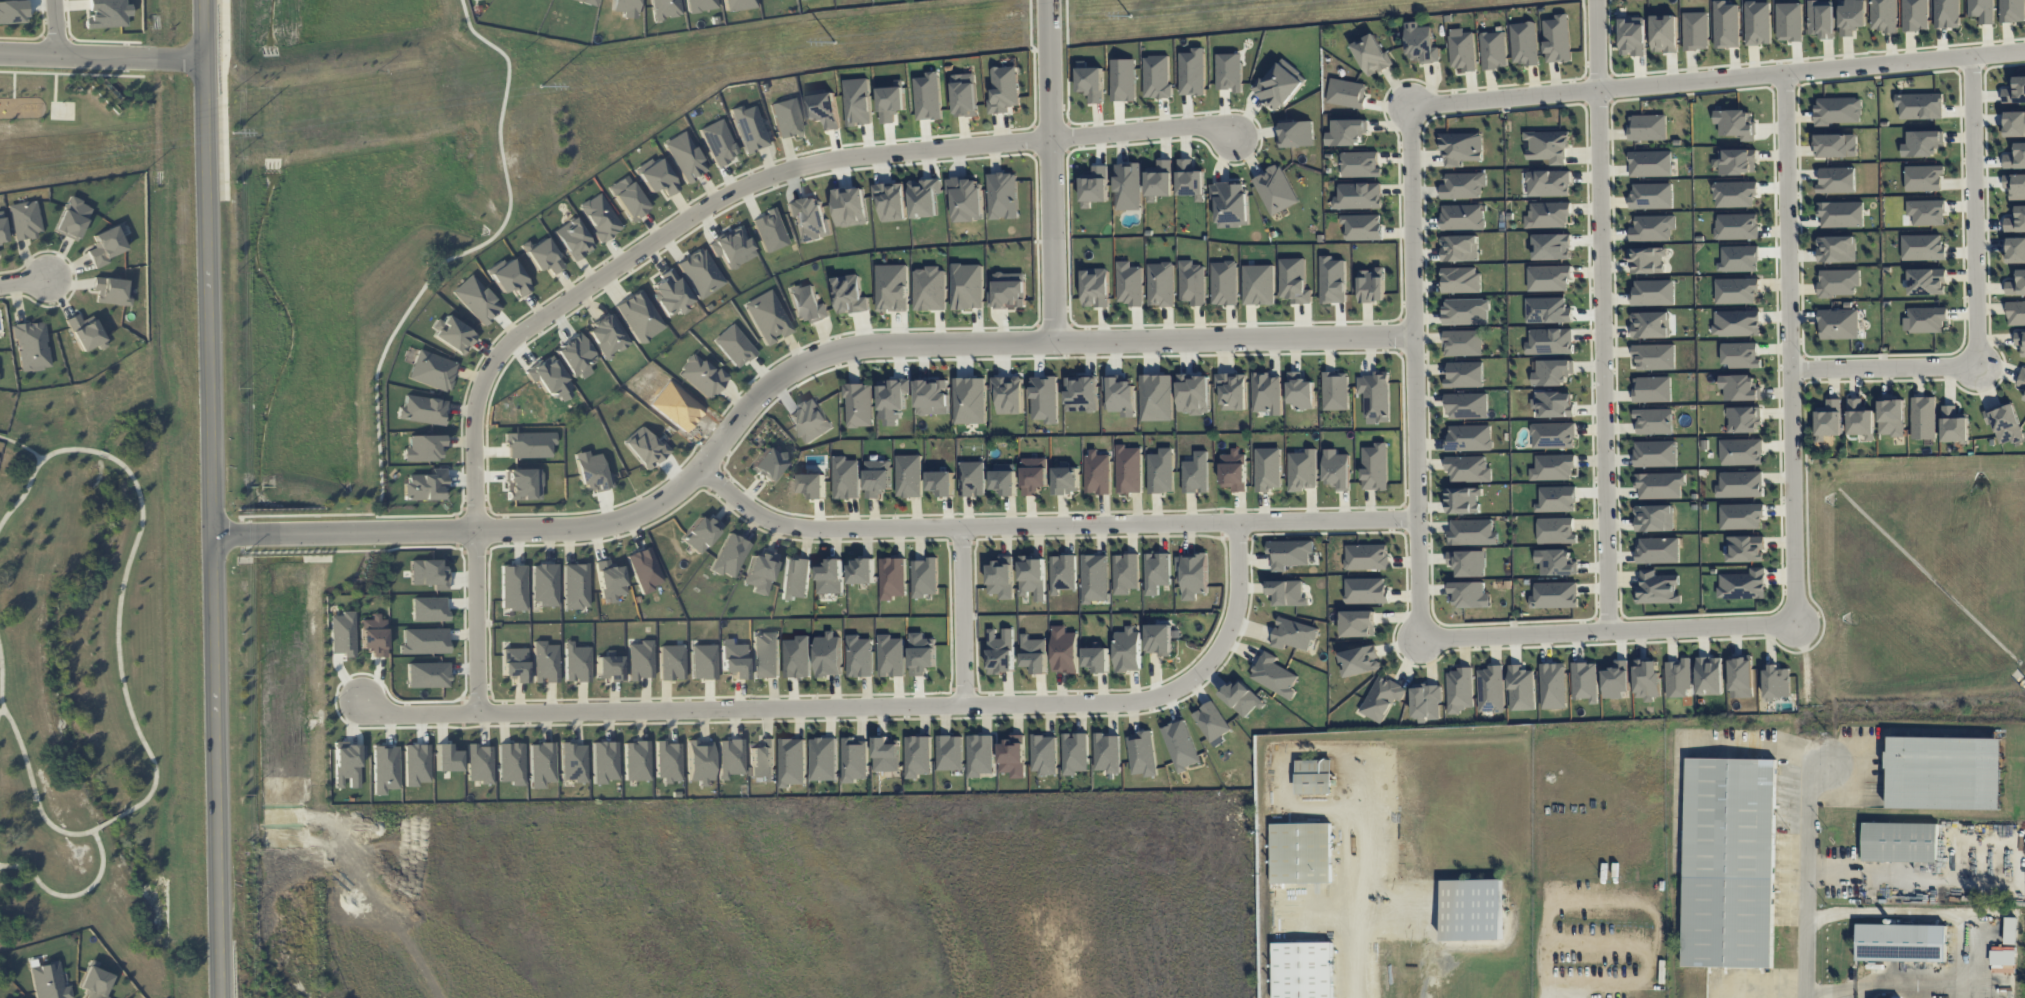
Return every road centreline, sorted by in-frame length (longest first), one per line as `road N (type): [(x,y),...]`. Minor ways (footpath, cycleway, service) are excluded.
road 1 (residential): [(214,535),(613,522),(659,503),(704,470),(783,377),(825,353),(874,343),(1415,335)]
road 2 (residential): [(481,713),(478,411),(483,384),(517,336),(719,198),(812,162),(1206,124),(1238,137)]
road 3 (residential): [(360,700),(403,714),(1160,697),(1210,663),(1238,616),(1241,522)]
road 4 (tertiary): [(223,997),(203,0)]
road 5 (residential): [(704,470),(752,510),(812,528),(1418,519)]
road 6 (residential): [(1599,0),(1611,630)]
road 7 (residential): [(2024,50),(1411,104)]
road 8 (residential): [(1799,623),(1787,71)]
road 9 (residential): [(1411,104),(1420,638)]
road 10 (residential): [(1420,638),(1799,623)]
road 11 (residential): [(1057,341),(1051,0)]
road 12 (residential): [(1975,55),(1980,365)]
road 13 (residential): [(1808,997),(1811,777),(1829,760)]
road 14 (residential): [(0,54),(204,59)]
road 15 (residential): [(1980,365),(1794,366)]
road 16 (residential): [(967,704),(964,526)]

